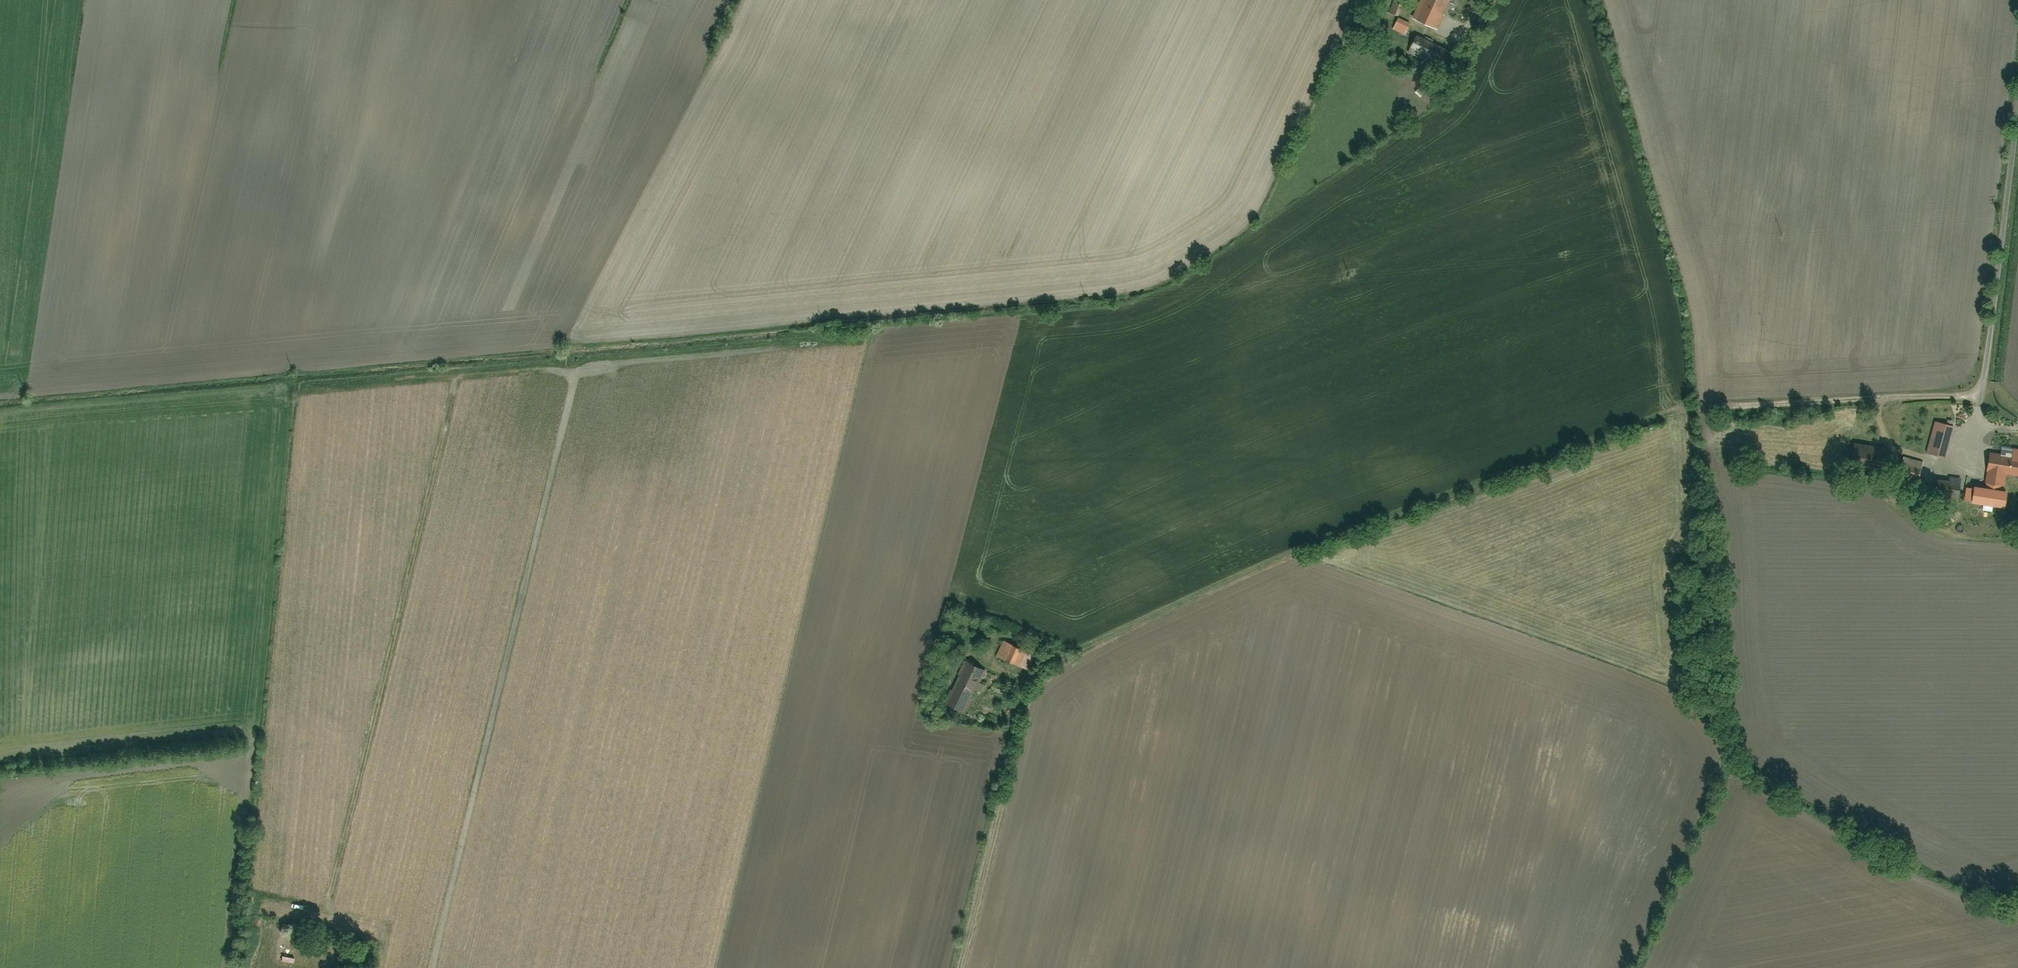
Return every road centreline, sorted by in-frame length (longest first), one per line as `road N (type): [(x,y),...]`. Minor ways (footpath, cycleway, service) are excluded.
road 1 (residential): [(2017,100),(1978,431),(2017,431)]
road 2 (track): [(1026,682),(957,967)]

